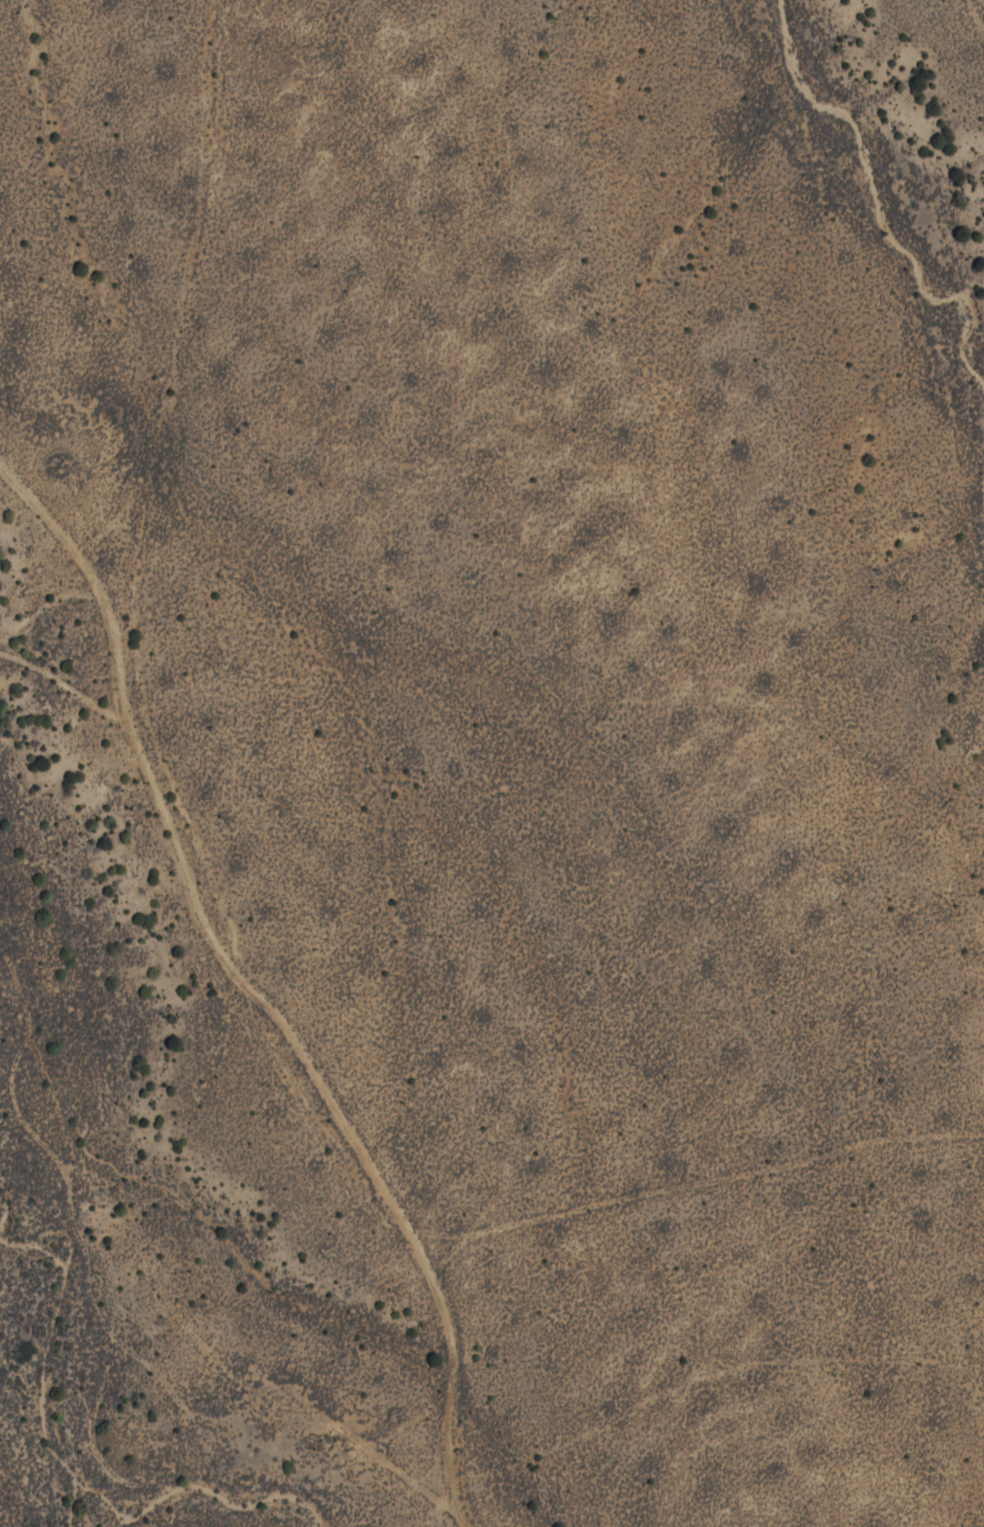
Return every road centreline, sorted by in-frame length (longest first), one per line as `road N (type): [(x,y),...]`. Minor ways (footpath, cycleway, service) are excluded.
road 1 (track): [(473,1526),(463,1514),(452,1441),(457,1336),(434,1272),(279,1012),(233,966),(201,912),(125,714),(114,614),(80,555),(0,457)]

